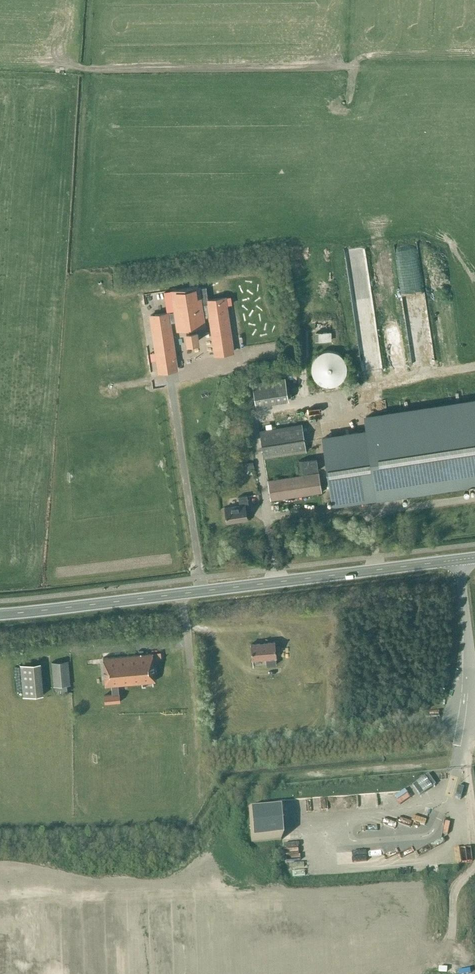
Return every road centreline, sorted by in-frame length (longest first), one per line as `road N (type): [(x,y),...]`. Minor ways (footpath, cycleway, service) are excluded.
road 1 (secondary): [(0,613),(474,557)]

